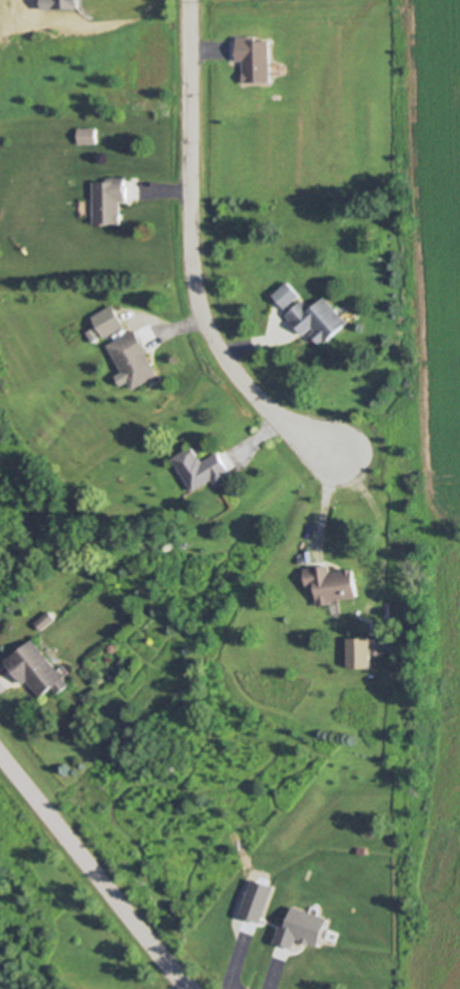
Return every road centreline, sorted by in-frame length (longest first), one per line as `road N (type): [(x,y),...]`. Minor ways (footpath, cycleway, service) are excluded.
road 1 (residential): [(191,0),(193,269),(214,335),(244,389),(334,455)]
road 2 (residential): [(0,755),(185,988)]

